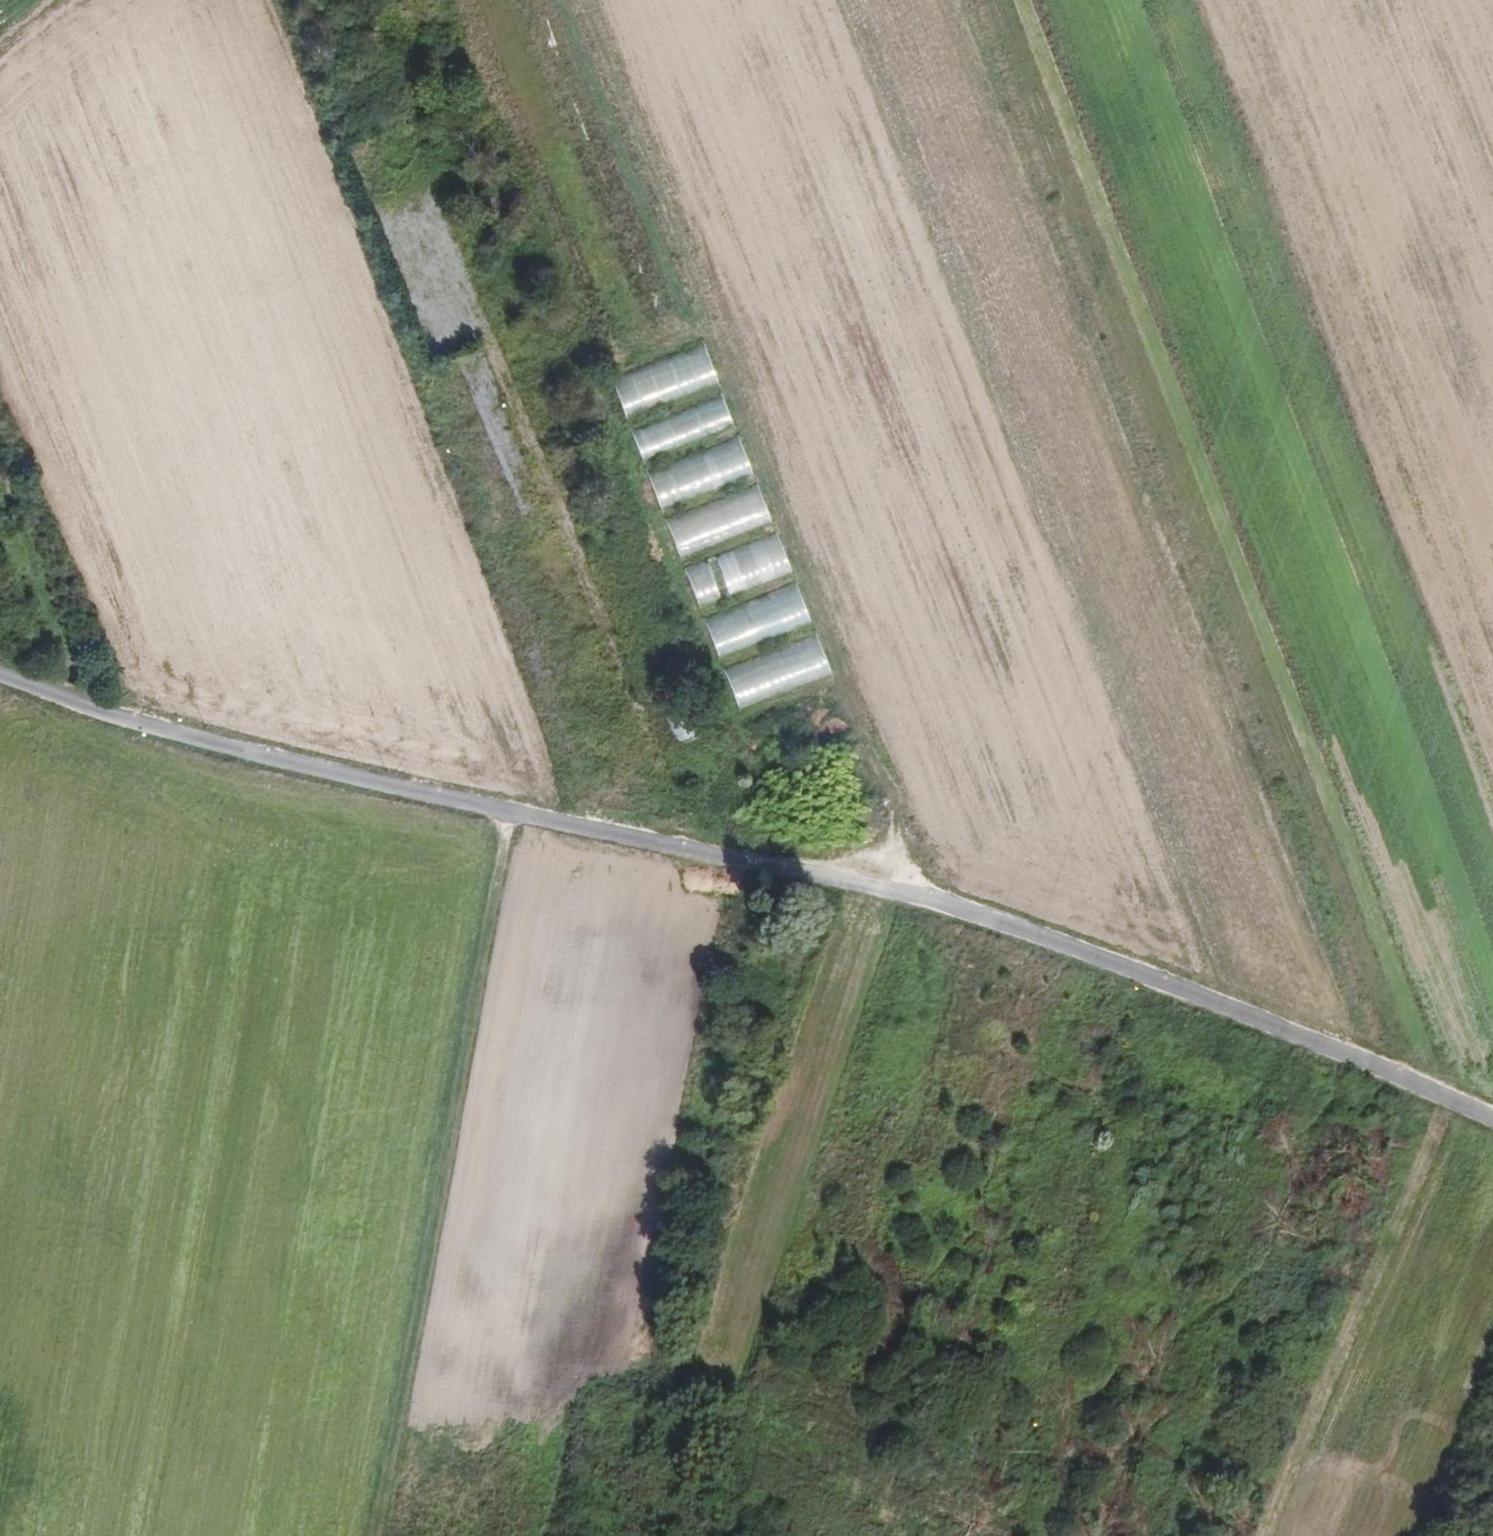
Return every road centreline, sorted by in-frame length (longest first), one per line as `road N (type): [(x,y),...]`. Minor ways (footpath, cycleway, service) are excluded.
road 1 (unclassified): [(0,670),(336,777),(916,902),(1092,957),(1492,1123)]
road 2 (track): [(916,902),(897,800),(867,741),(770,476),(570,0)]
road 3 (track): [(376,1535),(488,881),(510,817)]

